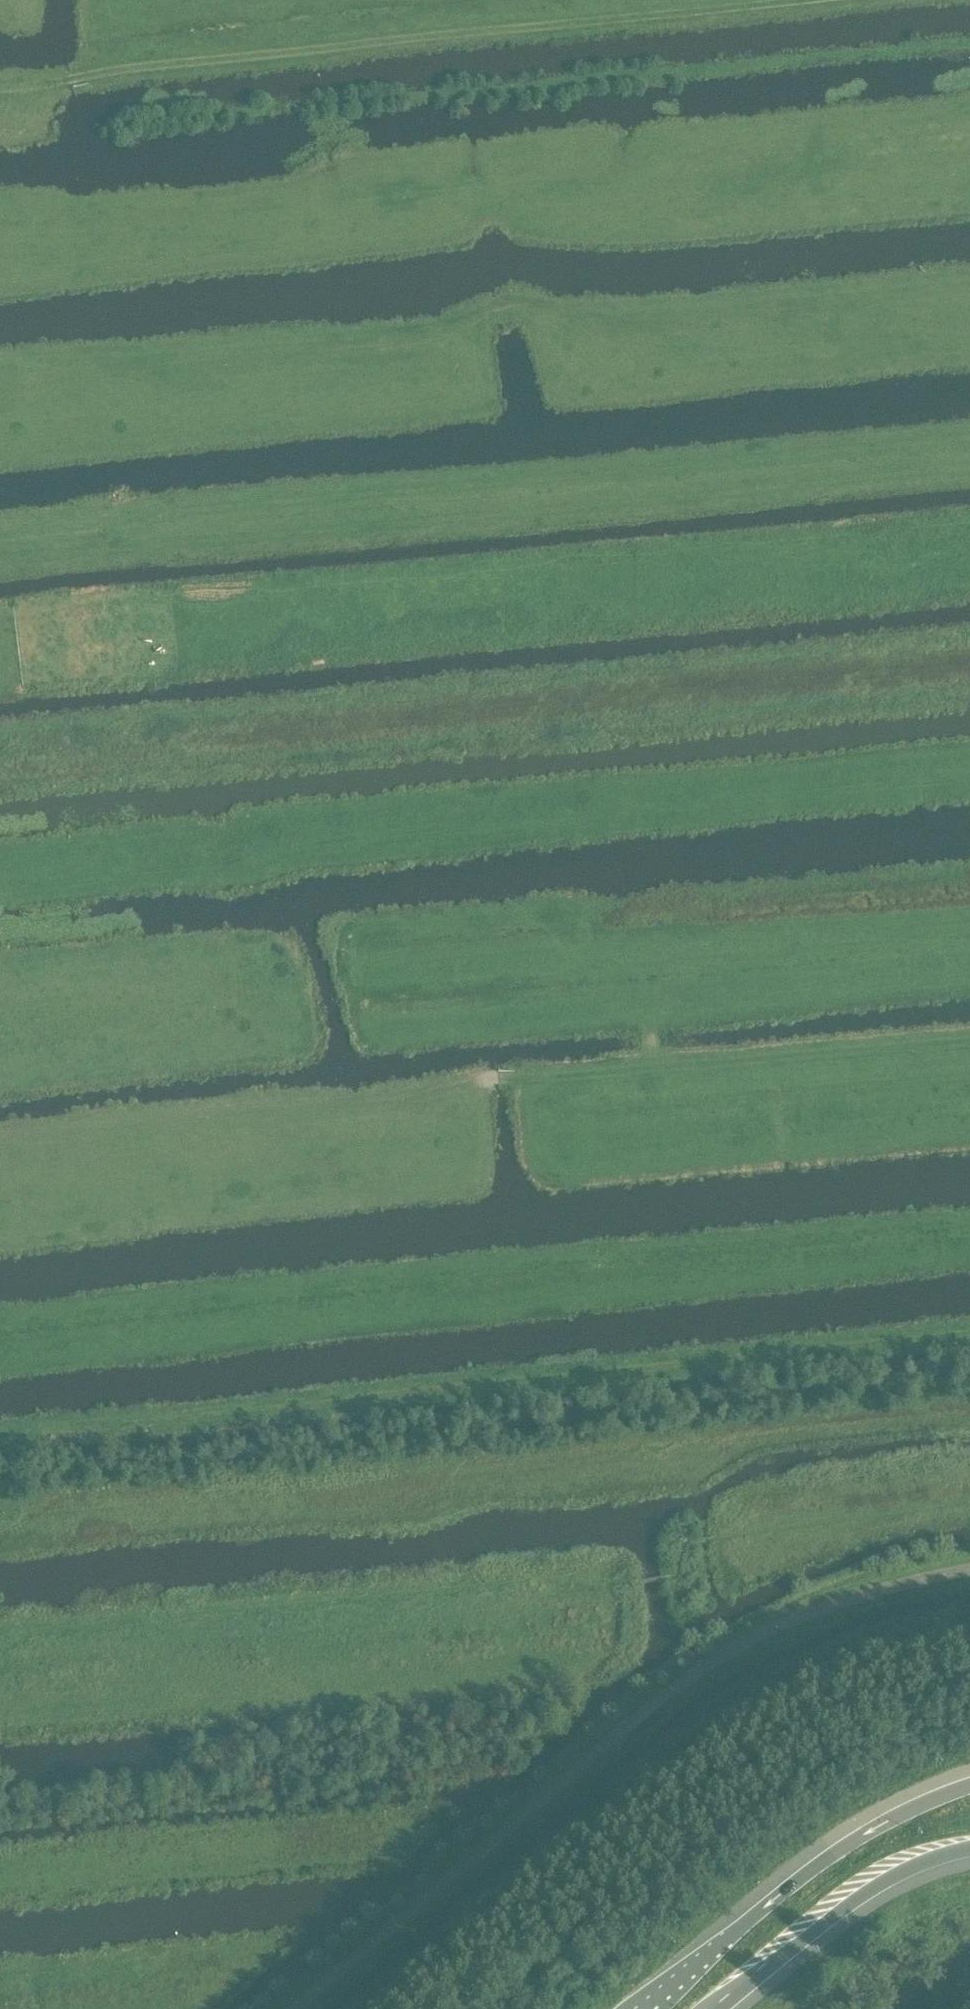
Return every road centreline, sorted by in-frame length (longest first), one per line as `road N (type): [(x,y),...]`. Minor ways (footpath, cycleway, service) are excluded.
road 1 (motorway): [(969,1786),(833,1855),(635,2008)]
road 2 (motorway): [(712,2008),(885,1881),(969,1849)]

